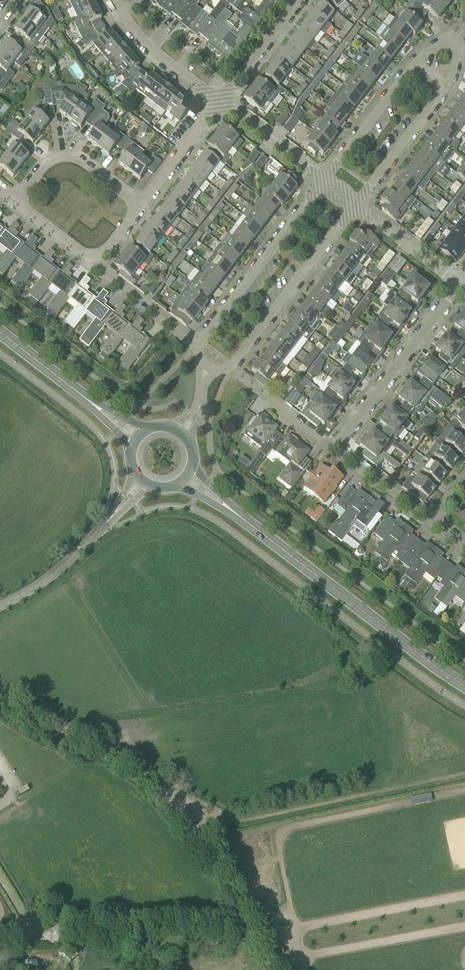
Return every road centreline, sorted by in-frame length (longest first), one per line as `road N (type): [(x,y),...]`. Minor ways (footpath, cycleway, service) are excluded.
road 1 (track): [(0,691),(160,788),(201,840),(273,969)]
road 2 (residential): [(355,206),(448,82),(453,44),(418,60),(325,180)]
road 3 (track): [(160,788),(231,819),(464,770)]
road 4 (primary): [(464,686),(235,513)]
road 5 (residential): [(325,180),(199,355)]
road 6 (residential): [(222,370),(355,206)]
road 7 (residential): [(338,447),(460,287)]
road 8 (residential): [(142,203),(68,152),(47,159),(15,202)]
road 9 (residential): [(222,102),(158,54),(116,0)]
road 10 (unclassified): [(0,606),(61,570),(114,514)]
road 11 (residential): [(460,287),(355,206)]
road 12 (residential): [(325,180),(222,102)]
road 13 (residential): [(142,203),(222,102)]
road 14 (residential): [(222,102),(299,0)]
road 15 (residential): [(430,522),(338,447)]

